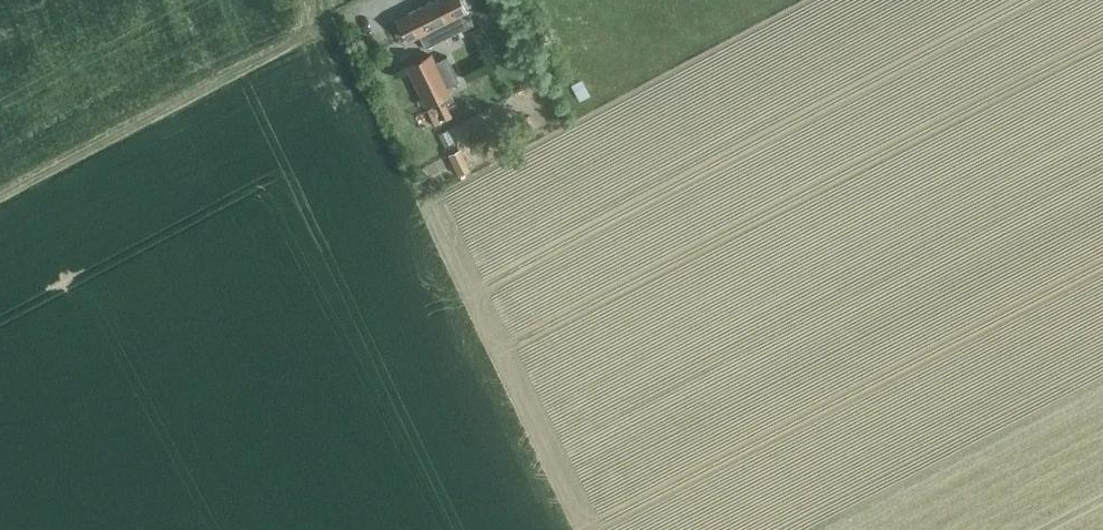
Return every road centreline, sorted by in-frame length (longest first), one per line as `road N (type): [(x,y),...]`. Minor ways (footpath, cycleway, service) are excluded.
road 1 (track): [(0,195),(340,17)]

